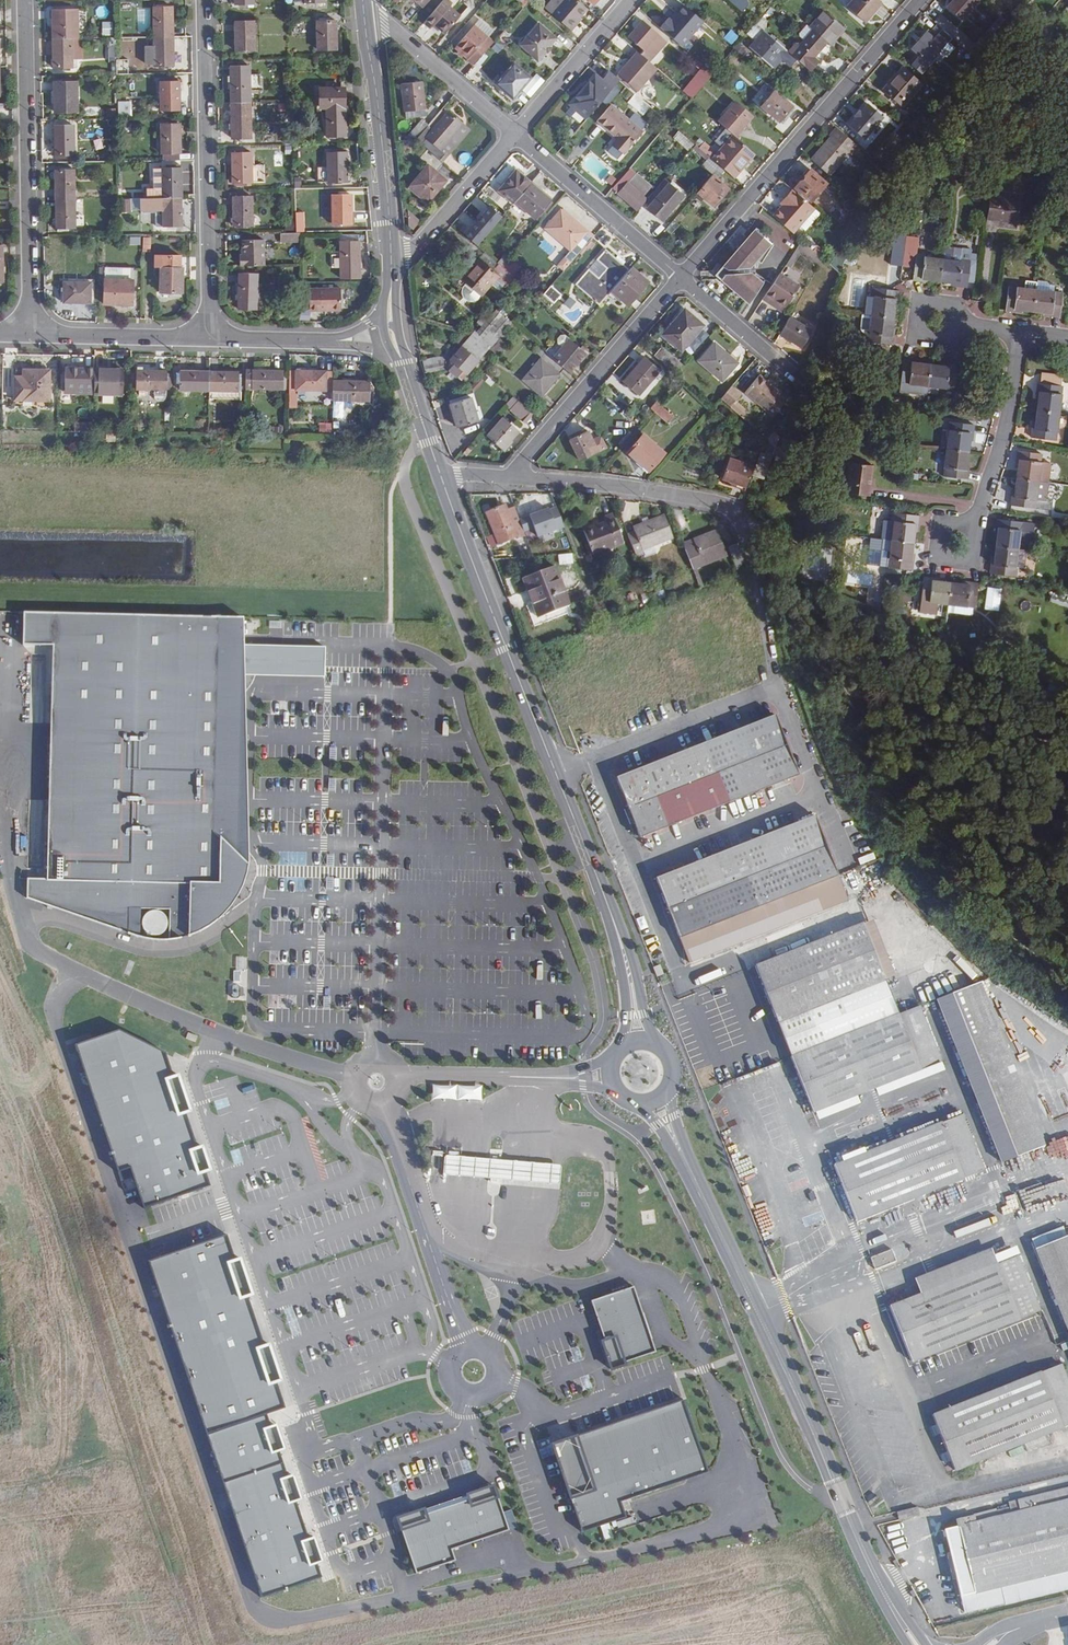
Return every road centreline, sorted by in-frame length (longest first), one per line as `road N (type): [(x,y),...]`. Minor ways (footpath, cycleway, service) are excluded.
road 1 (secondary): [(440,472),(608,906),(639,1040)]
road 2 (secondary): [(657,1102),(914,1644)]
road 3 (residential): [(683,279),(922,0)]
road 4 (residential): [(208,338),(202,0)]
road 5 (residential): [(32,333),(25,0)]
road 6 (residential): [(510,478),(683,279)]
road 7 (secondary): [(365,10),(392,271)]
road 8 (residential): [(743,535),(736,511),(717,502),(510,478)]
road 9 (residential): [(956,544),(973,524),(1005,427),(1017,332)]
road 10 (residential): [(514,134),(683,279)]
road 11 (residential): [(514,134),(365,10)]
road 12 (residential): [(392,271),(514,134)]
road 13 (residential): [(630,0),(514,134)]
road 14 (residential): [(32,333),(208,338)]
road 15 (residential): [(683,279),(792,373)]
road 16 (secondary): [(398,355),(440,472)]
road 17 (residential): [(208,338),(331,341)]

